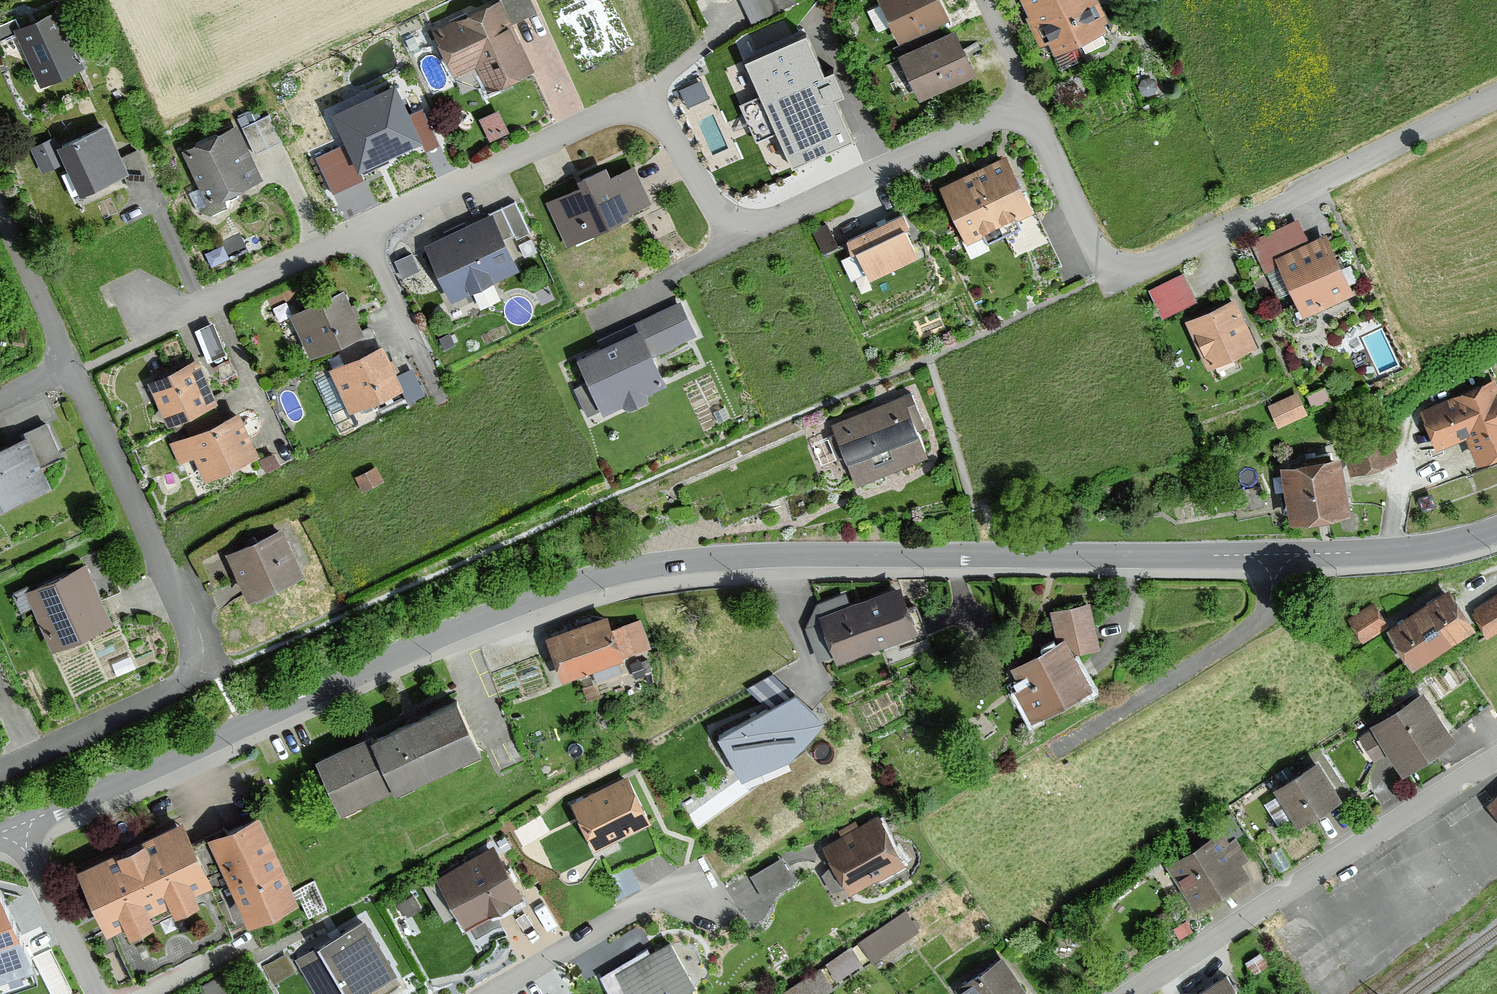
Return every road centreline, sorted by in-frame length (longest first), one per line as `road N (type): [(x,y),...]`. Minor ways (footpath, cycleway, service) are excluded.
road 1 (tertiary): [(15,829),(483,617),(628,569),(776,555),(1366,553),(1496,530)]
road 2 (residential): [(1496,92),(1142,265),(1114,268),(1080,230),(1026,103)]
road 3 (residential): [(651,116),(611,114),(151,336)]
road 4 (residential): [(75,370),(193,634),(196,661),(174,689),(0,771)]
road 5 (residential): [(1026,103),(769,224),(716,207),(670,128),(651,116)]
road 6 (residential): [(1496,771),(1147,993)]
road 7 (residential): [(493,993),(695,879)]
road 8 (residential): [(0,202),(75,370)]
road 9 (residential): [(15,829),(96,993)]
road 10 (residential): [(651,116),(669,80),(762,0)]

